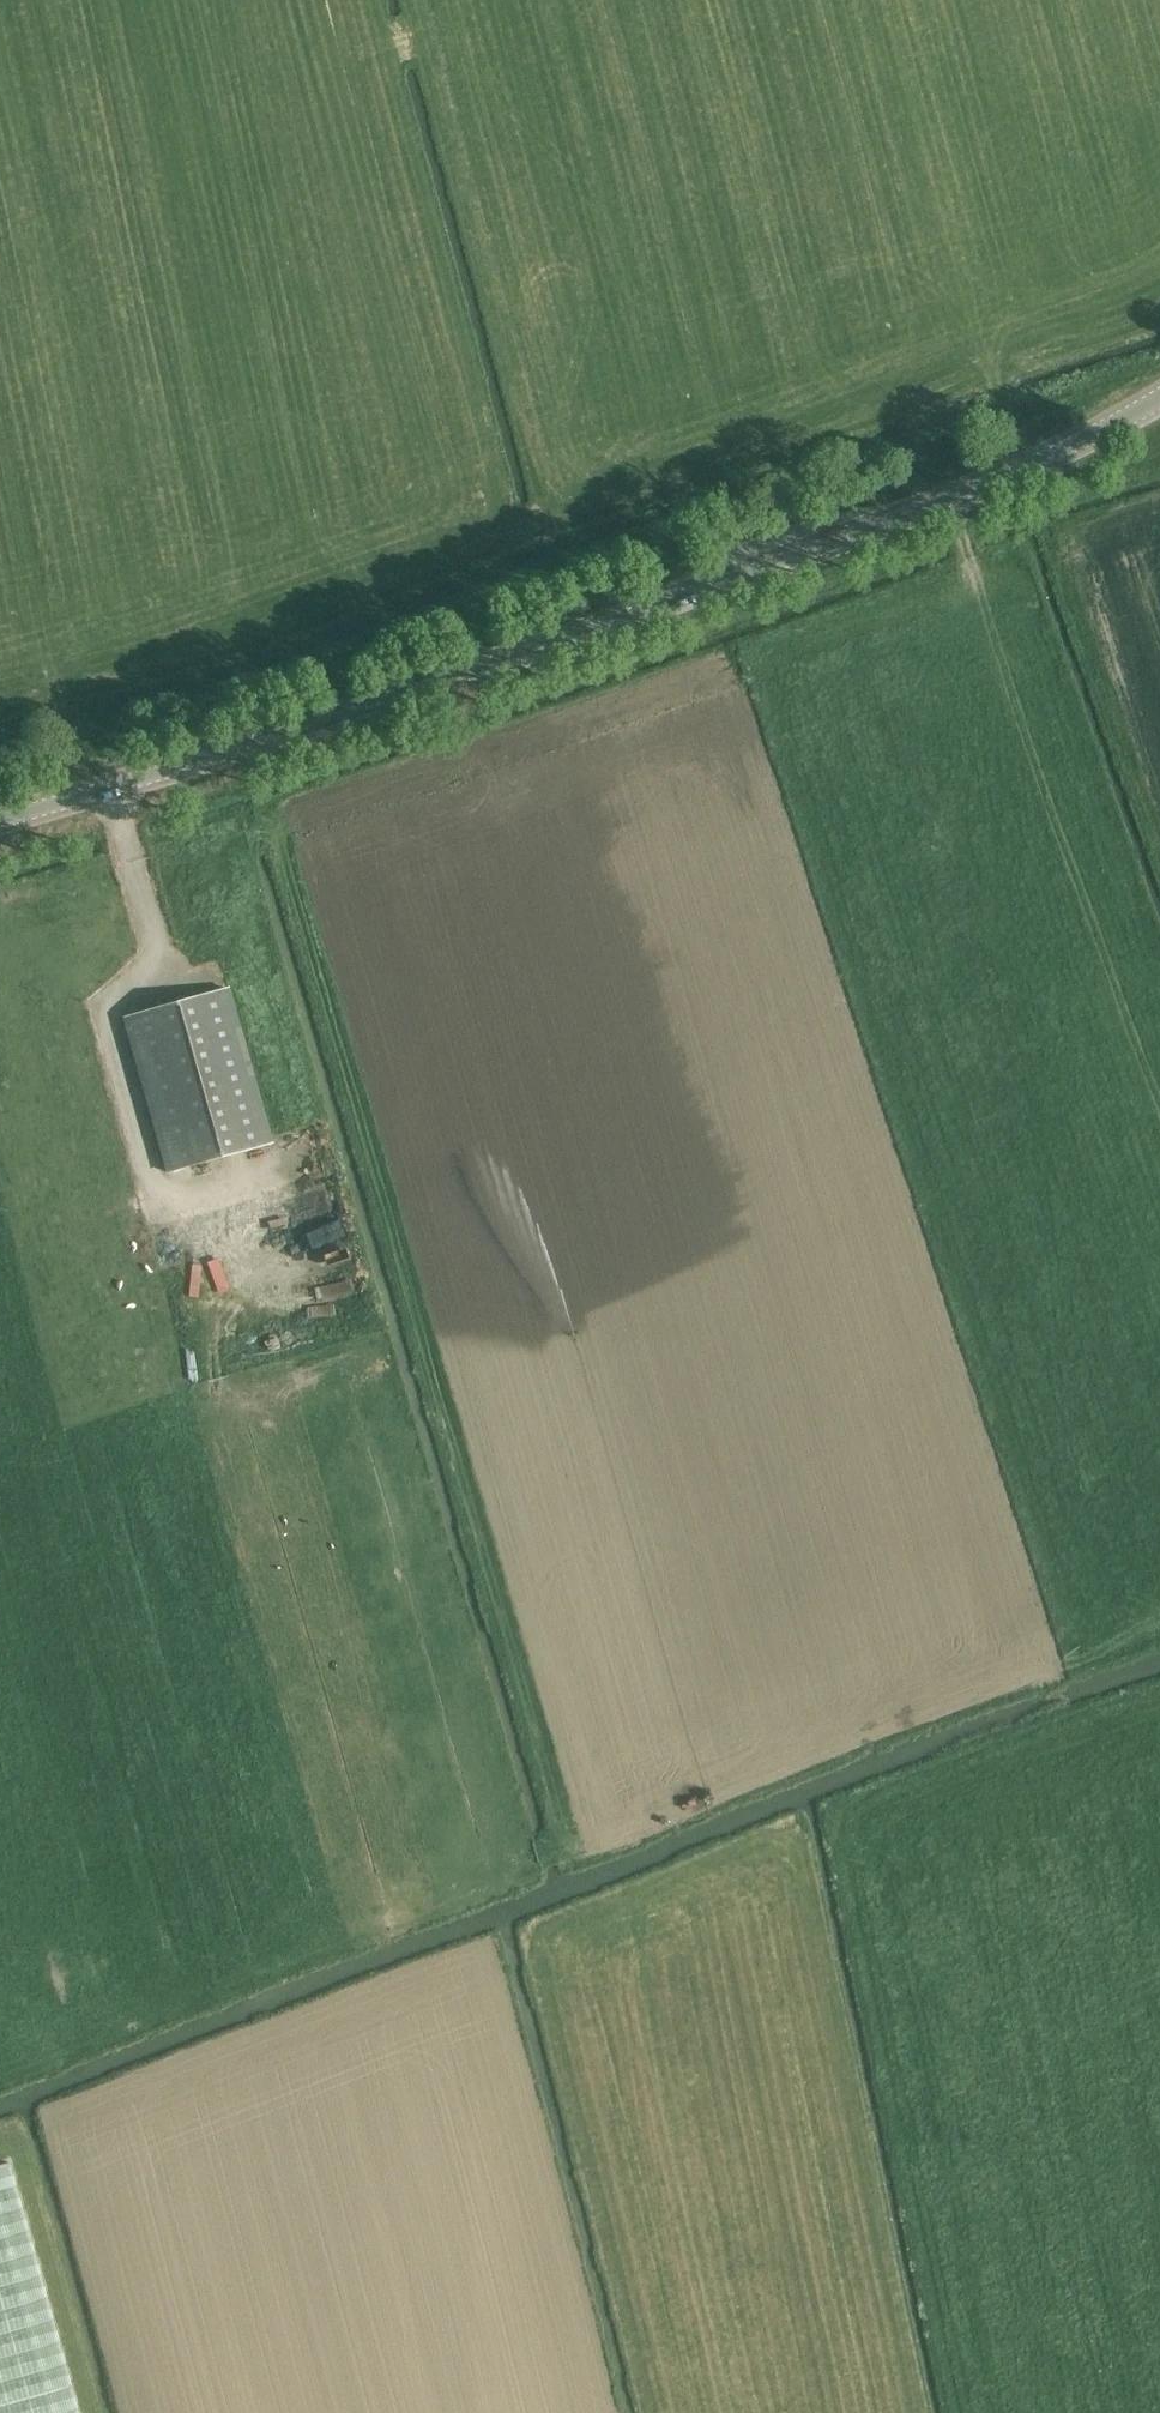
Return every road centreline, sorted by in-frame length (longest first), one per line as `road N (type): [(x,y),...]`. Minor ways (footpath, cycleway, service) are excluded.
road 1 (secondary): [(0,823),(413,693),(1024,474),(1159,402)]

